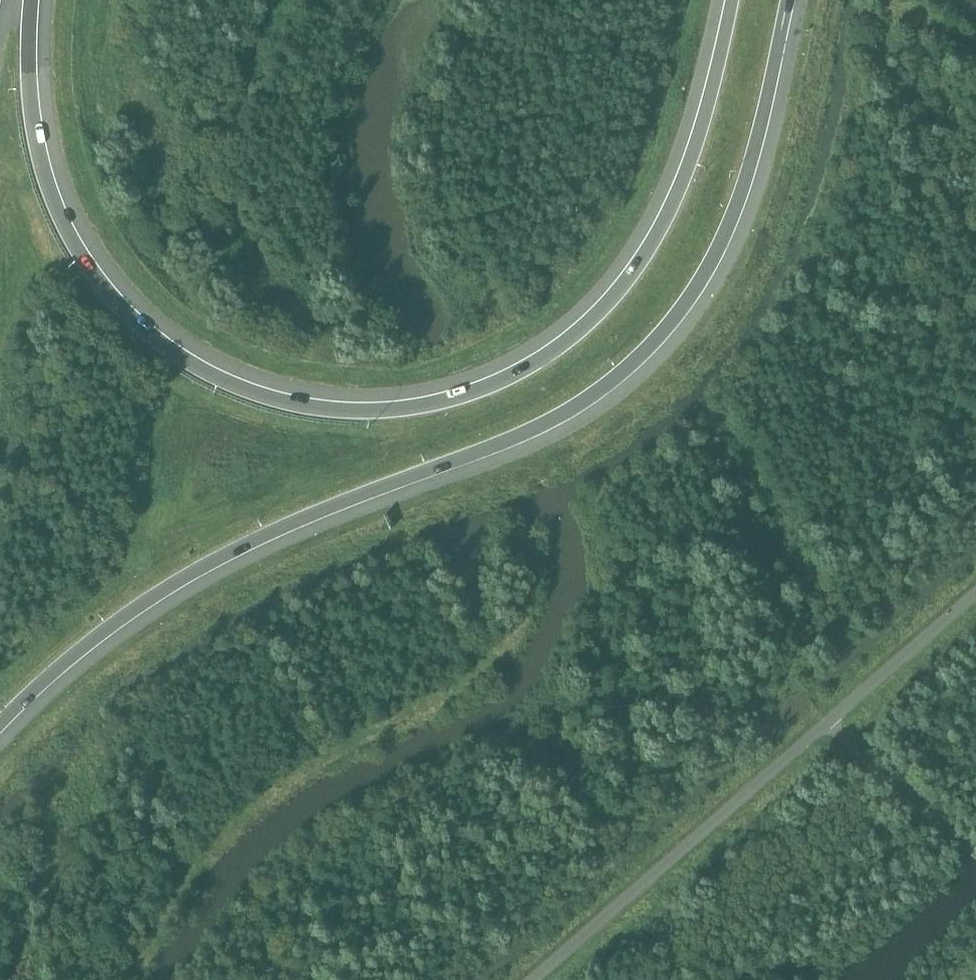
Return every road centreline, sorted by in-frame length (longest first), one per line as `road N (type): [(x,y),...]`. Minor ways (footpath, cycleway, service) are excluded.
road 1 (motorway): [(734,0),(700,137),(634,274),(594,319),(543,358),(456,398),(378,411),(304,407),(224,381),(118,303),(83,261),(50,186),(32,97),(33,0)]
road 2 (motorway): [(0,724),(86,644),(211,562),(313,514),(531,431),(622,372),(677,315),(735,211),(789,0)]

